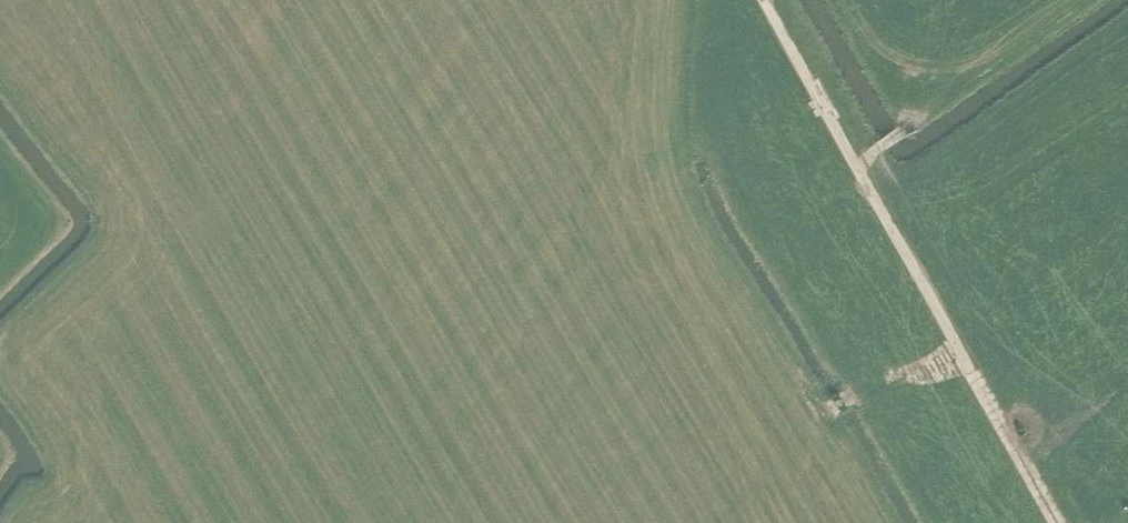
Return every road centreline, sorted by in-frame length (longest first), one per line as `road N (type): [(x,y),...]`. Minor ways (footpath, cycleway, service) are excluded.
road 1 (track): [(1057,522),(766,0)]

